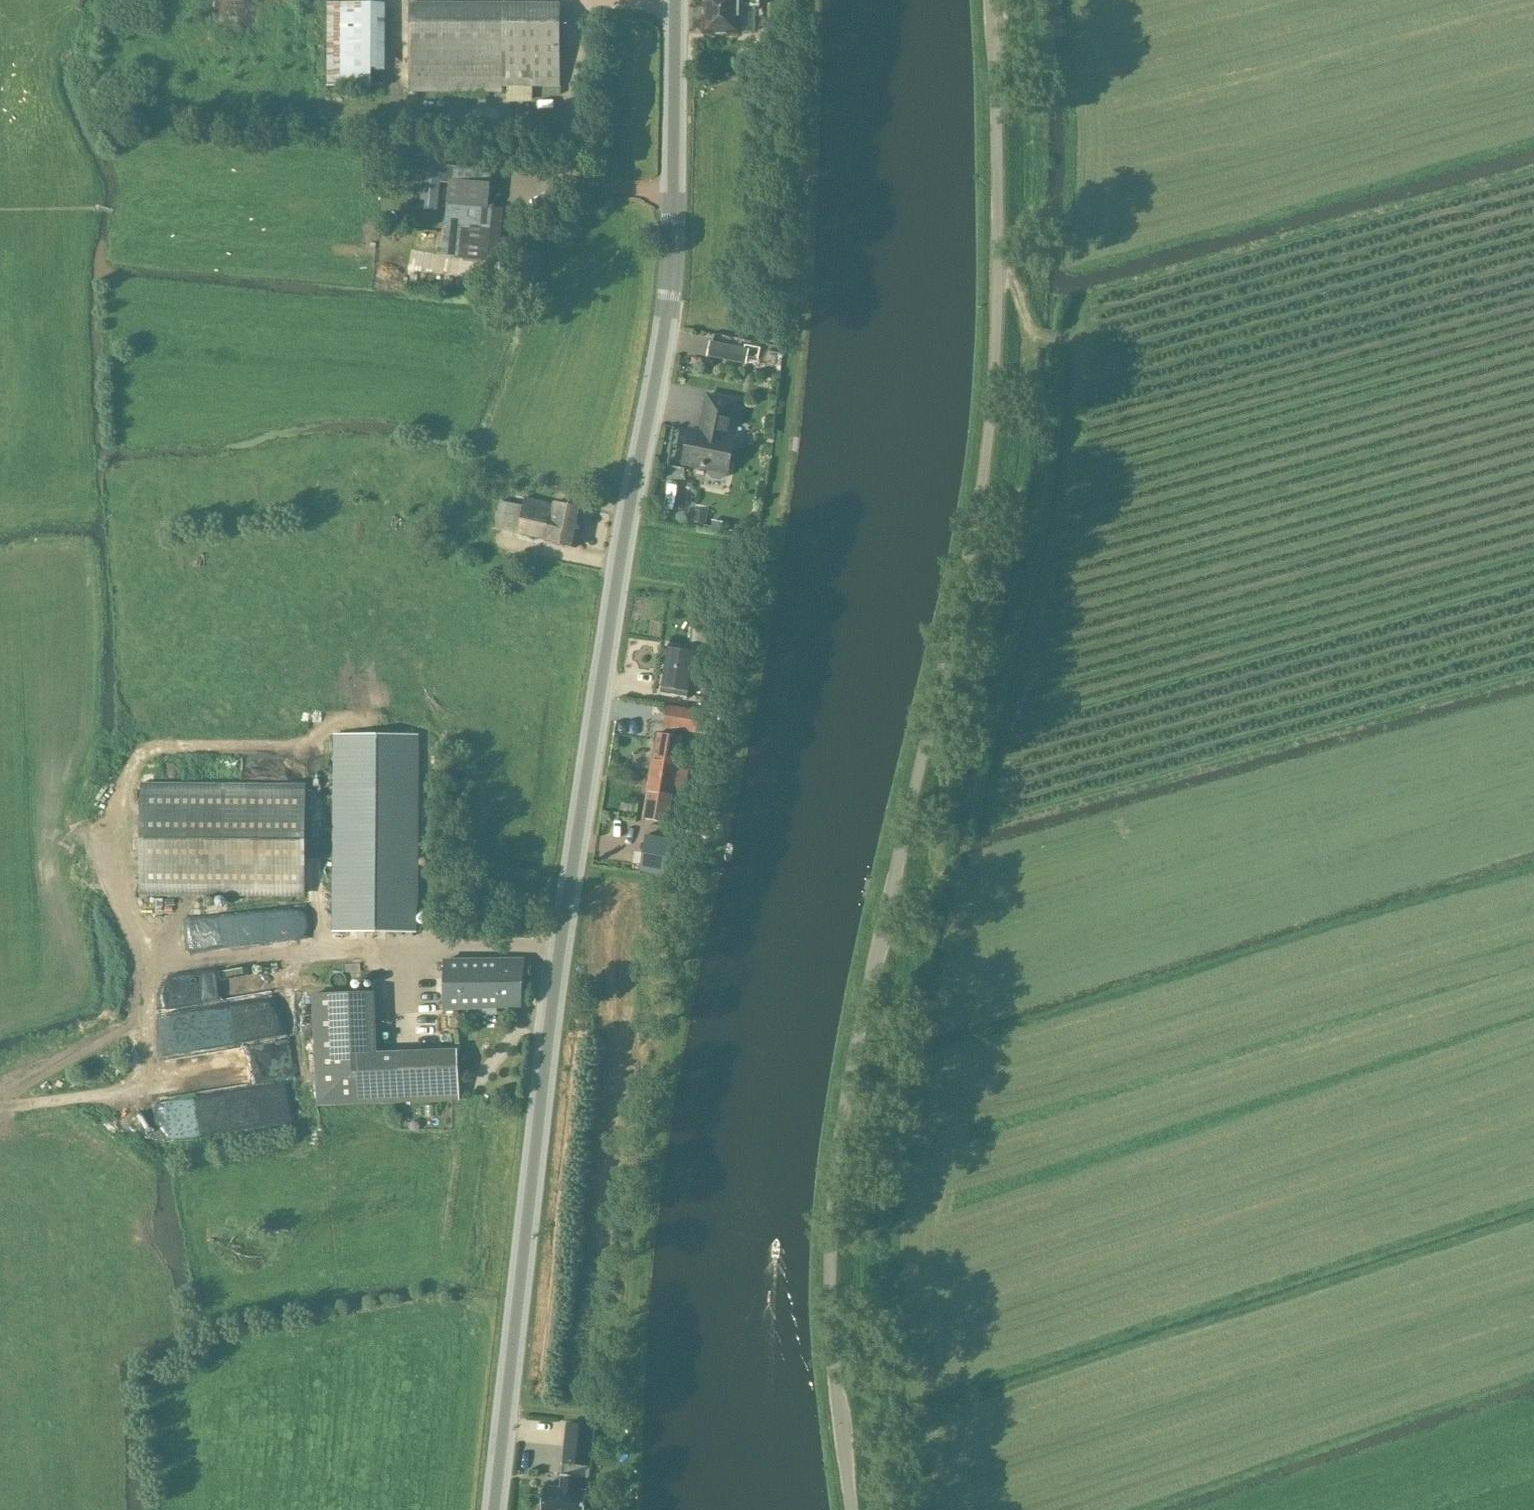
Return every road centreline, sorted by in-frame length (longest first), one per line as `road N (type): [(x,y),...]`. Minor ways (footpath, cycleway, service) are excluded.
road 1 (unclassified): [(851,1509),(828,1297),(835,1170),(987,439),(996,313),(991,0)]
road 2 (secondary): [(494,1509),(571,869),(671,285),(675,0)]
road 3 (track): [(0,1107),(126,1091)]

